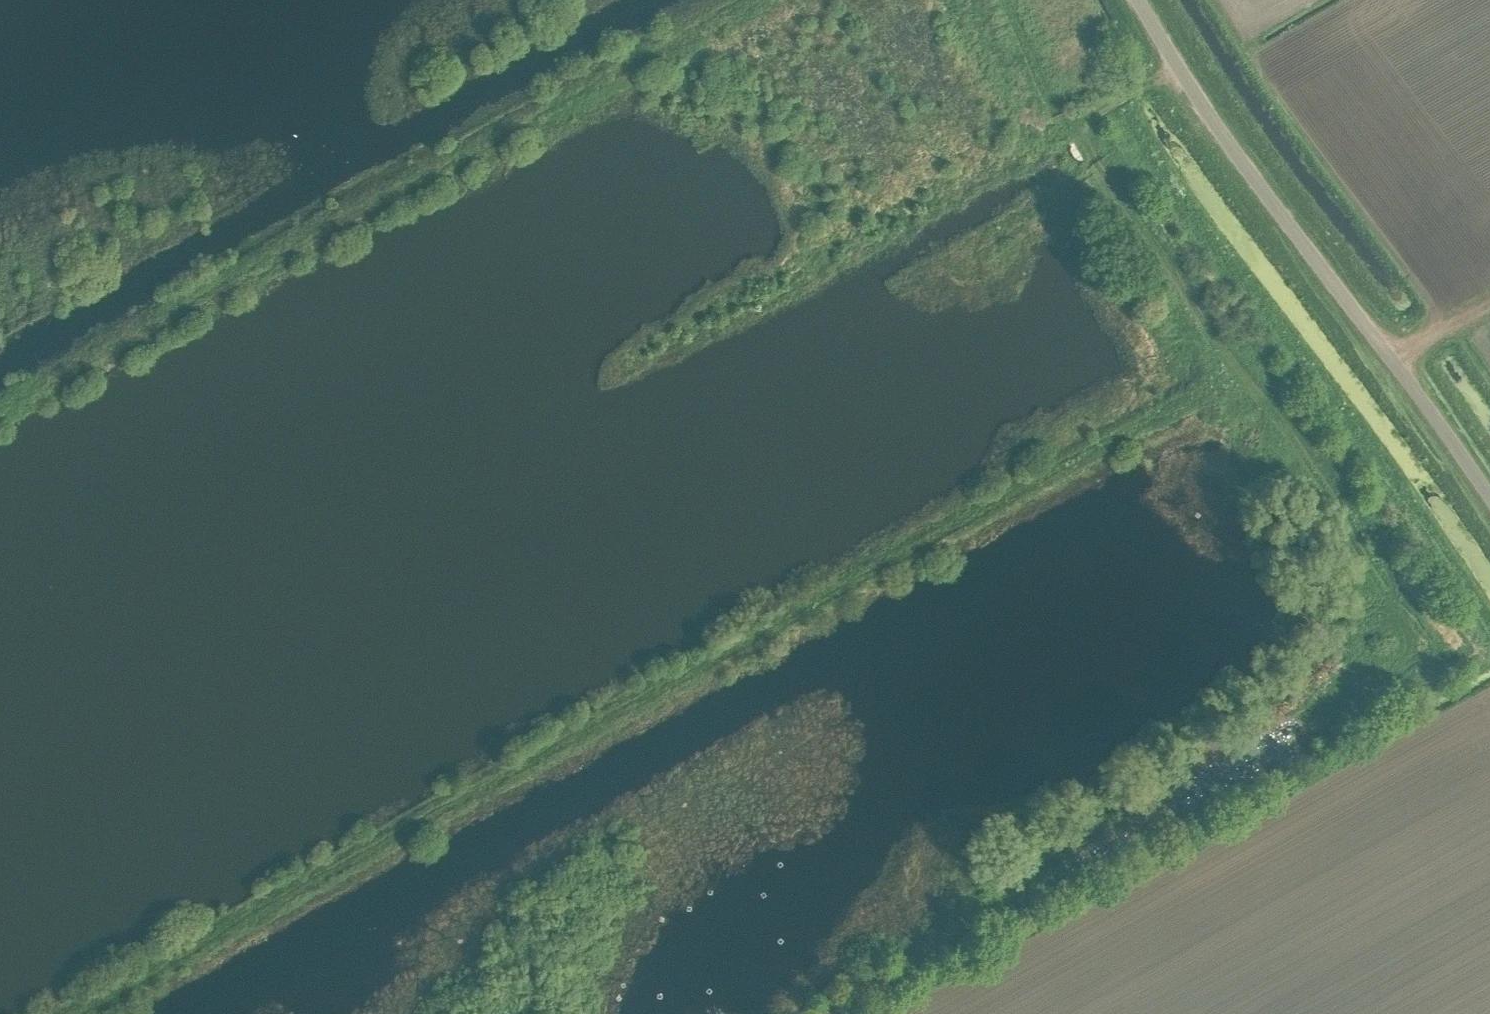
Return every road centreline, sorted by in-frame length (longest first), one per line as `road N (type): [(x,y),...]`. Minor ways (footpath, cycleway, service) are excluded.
road 1 (unclassified): [(1489,500),(1232,147),(1137,0)]

